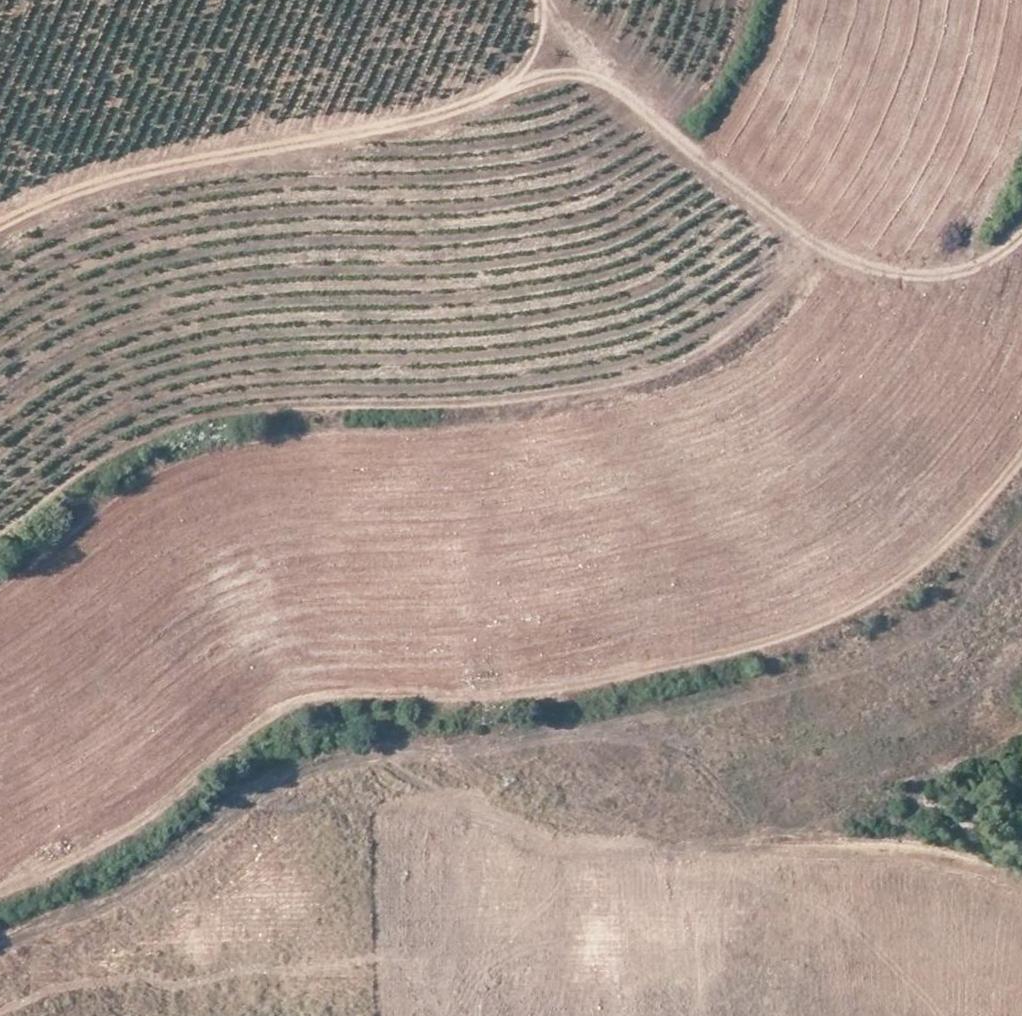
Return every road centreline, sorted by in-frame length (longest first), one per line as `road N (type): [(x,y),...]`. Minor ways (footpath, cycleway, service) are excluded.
road 1 (track): [(0,894),(61,869),(140,819),(285,711),(324,699),(489,697),(590,683),(753,643),(888,591),(1021,457)]
road 2 (track): [(1021,237),(999,257),(946,273),(895,267),(771,203),(580,71),(529,79),(473,106),(402,125),(101,180),(0,219)]

